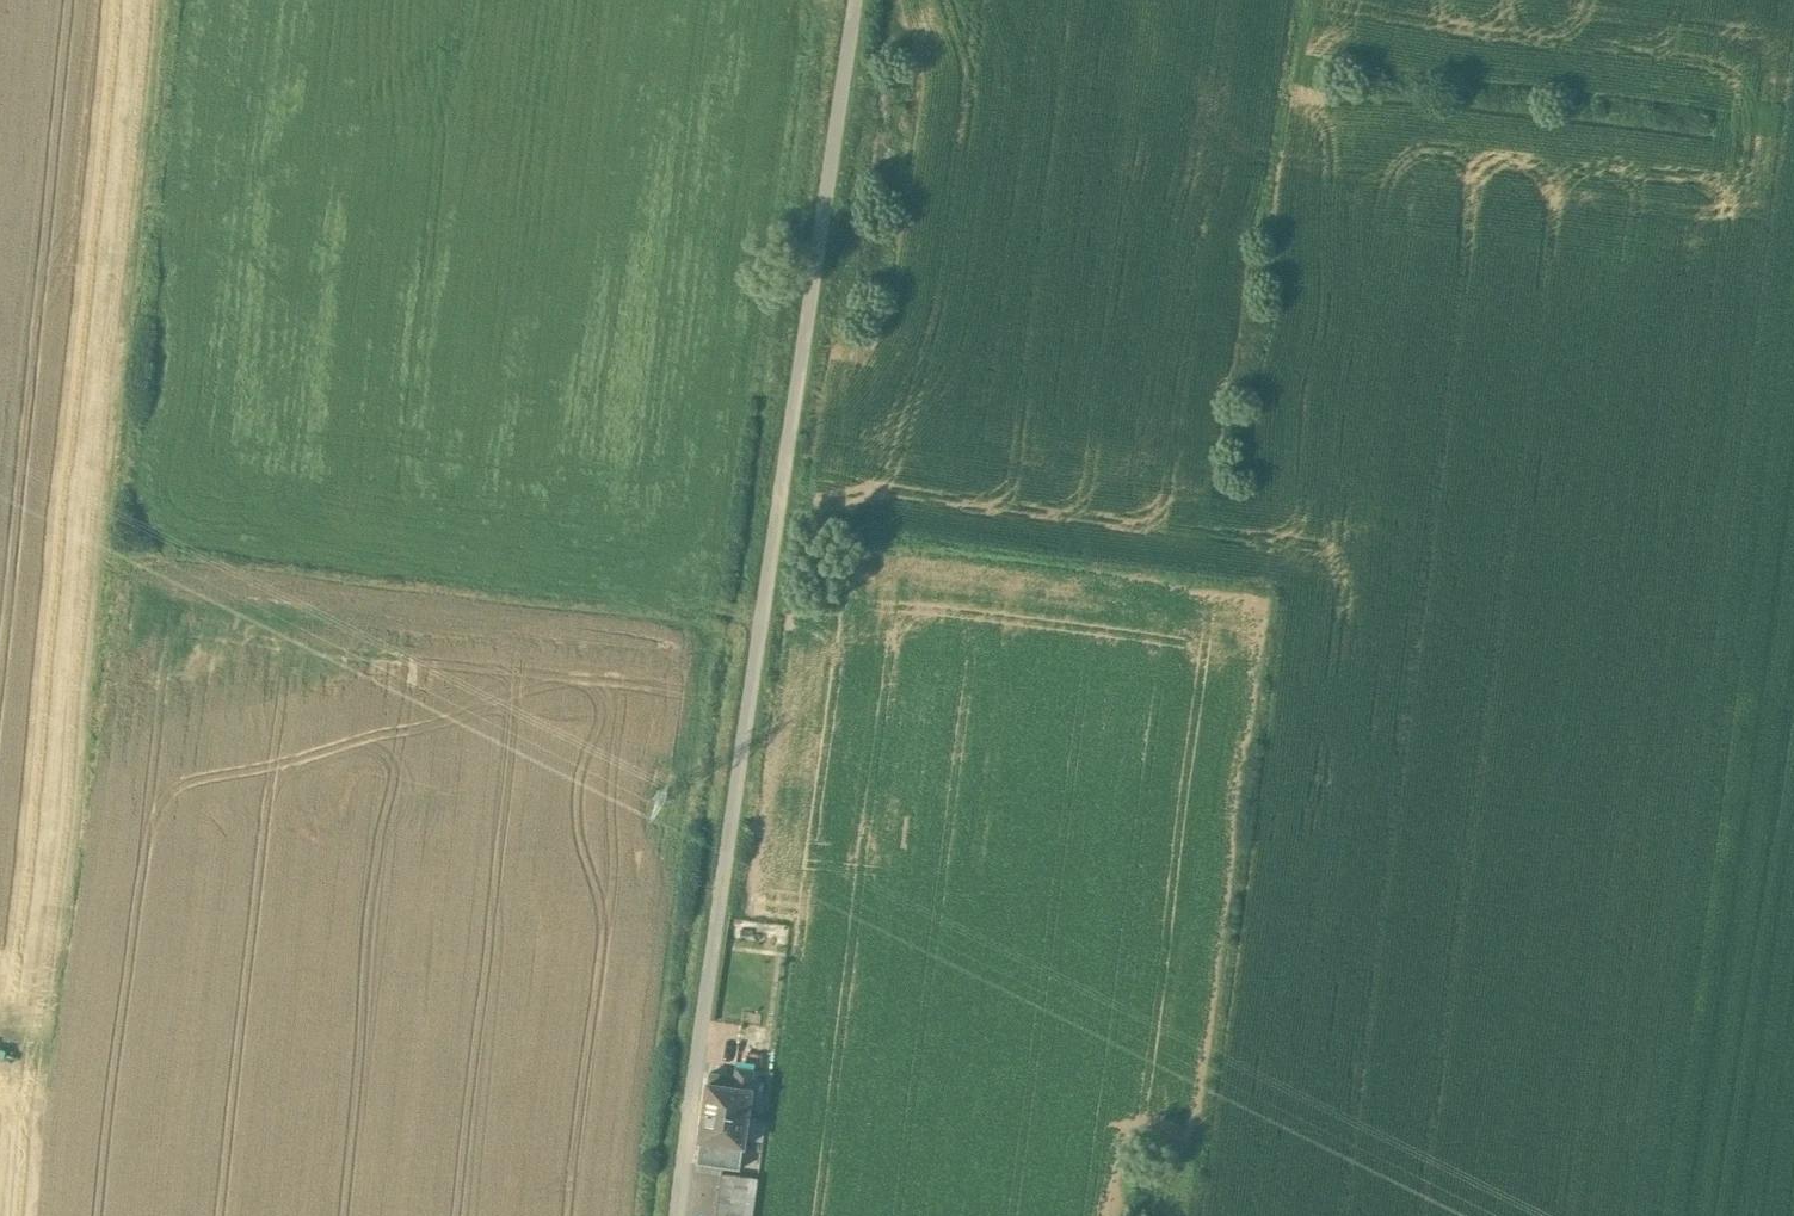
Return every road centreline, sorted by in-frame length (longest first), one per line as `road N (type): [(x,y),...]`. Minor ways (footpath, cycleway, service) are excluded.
road 1 (unclassified): [(860,0),(681,1215)]

